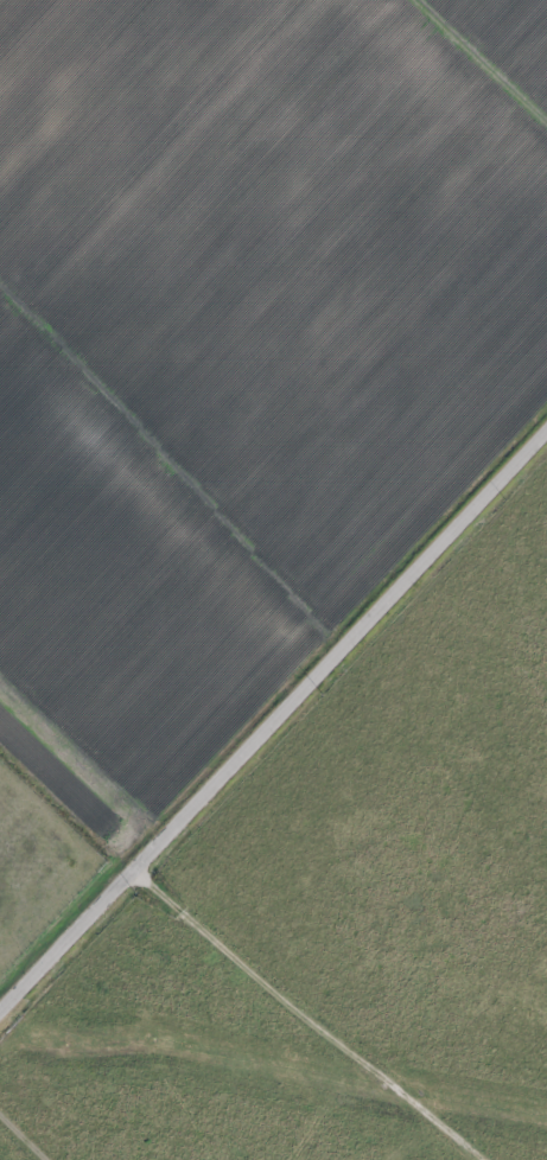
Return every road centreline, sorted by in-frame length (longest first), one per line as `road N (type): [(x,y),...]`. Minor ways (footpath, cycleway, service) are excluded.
road 1 (residential): [(546,436),(0,1018)]
road 2 (residential): [(546,146),(382,0)]

